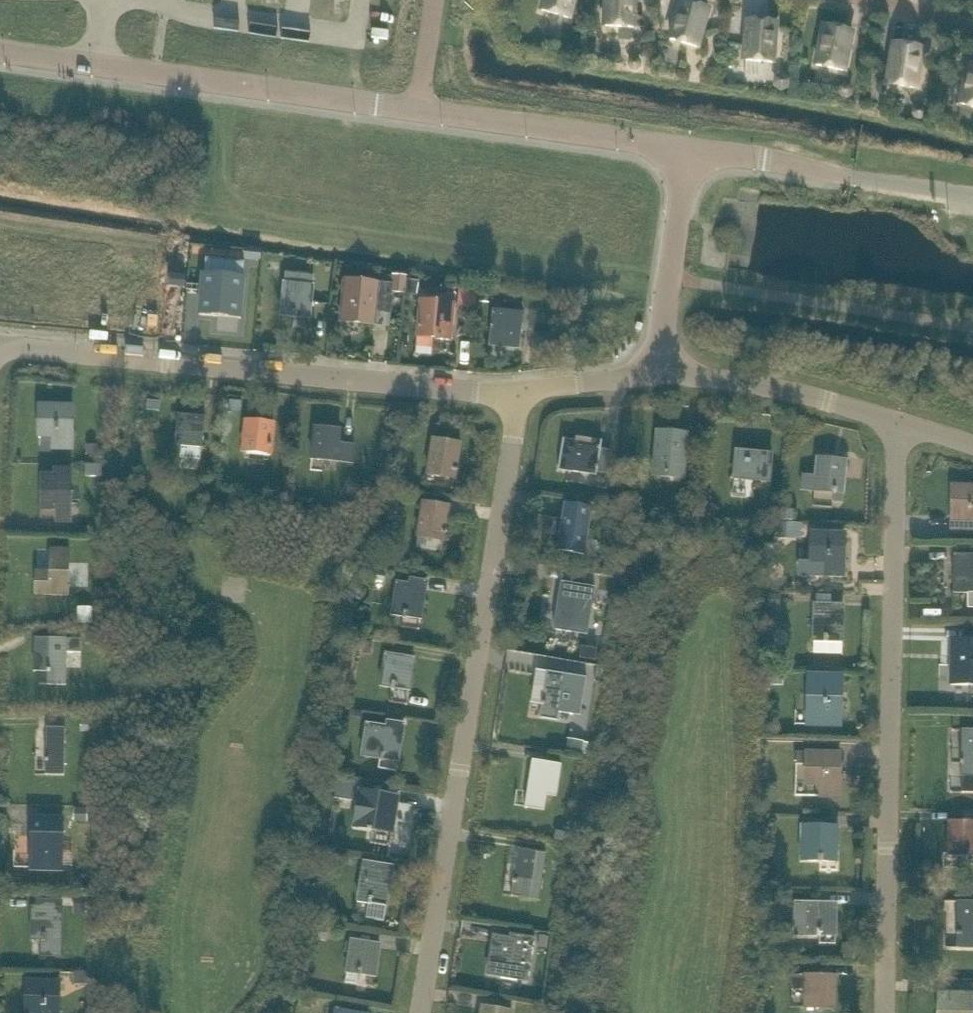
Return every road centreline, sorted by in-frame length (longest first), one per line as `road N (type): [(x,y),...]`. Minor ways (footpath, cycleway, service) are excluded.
road 1 (unclassified): [(687,153),(0,53)]
road 2 (residential): [(416,1012),(517,397)]
road 3 (residential): [(882,1012),(895,420)]
road 4 (residential): [(517,397),(0,343)]
road 5 (residential): [(895,420),(660,369)]
road 6 (unclassified): [(687,153),(660,369)]
road 7 (residential): [(660,369),(517,397)]

